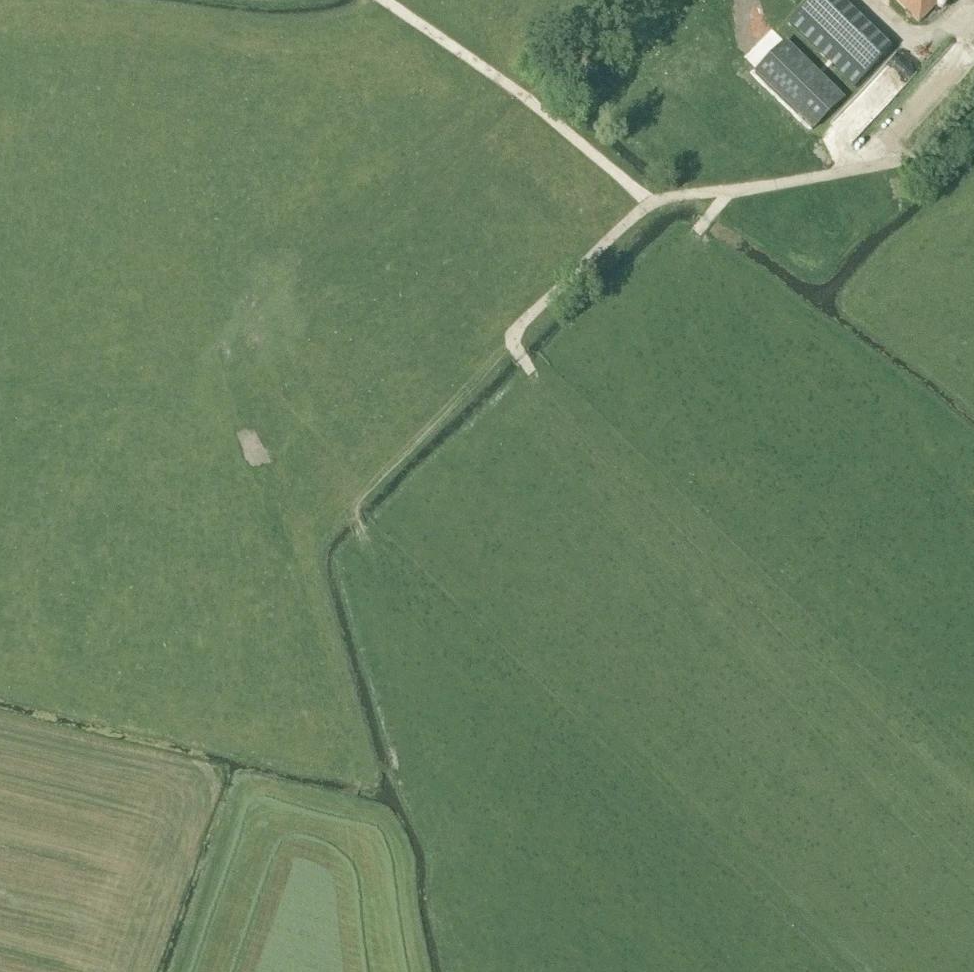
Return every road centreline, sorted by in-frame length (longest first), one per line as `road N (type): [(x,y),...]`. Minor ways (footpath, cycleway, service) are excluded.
road 1 (track): [(973,80),(898,160),(649,204),(514,332),(534,370)]
road 2 (track): [(649,204),(522,96),(385,0)]

